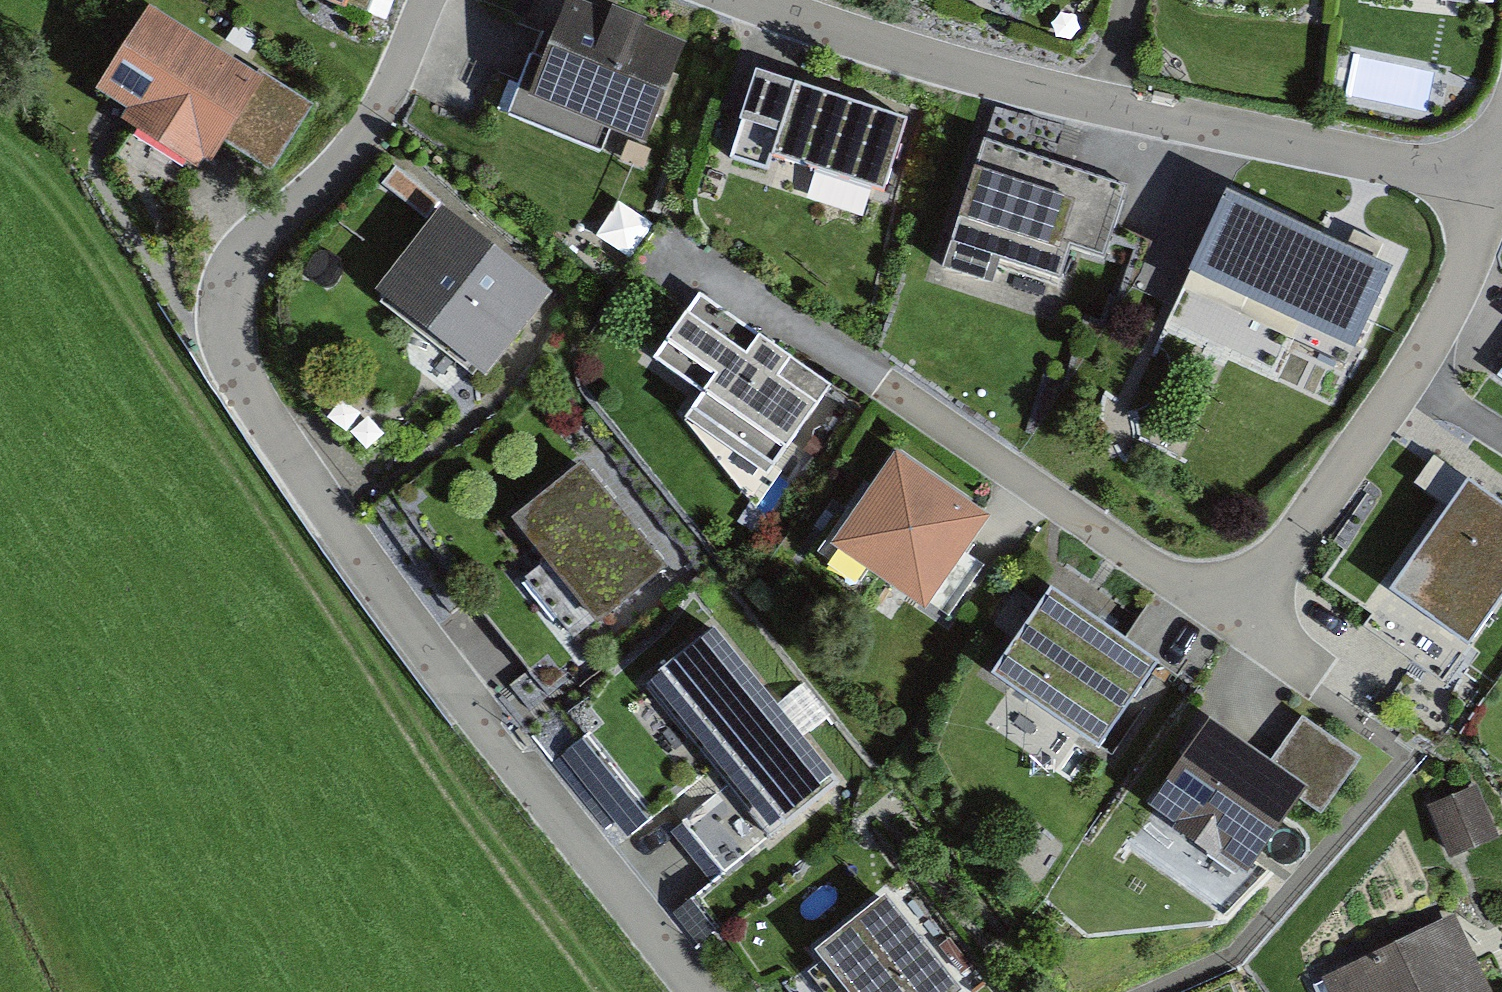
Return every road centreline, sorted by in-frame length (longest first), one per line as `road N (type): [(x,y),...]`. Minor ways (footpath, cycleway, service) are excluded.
road 1 (residential): [(705,991),(251,400),(231,341),(230,297),(243,264),(356,147),(383,107),(429,0)]
road 2 (track): [(610,991),(426,751),(82,231),(0,120)]
road 3 (residential): [(1495,179),(1385,166),(1002,85),(747,0)]
road 4 (residential): [(1495,179),(1410,375),(1282,559),(1233,589)]
road 5 (residential): [(1233,589),(1161,576),(883,384)]
road 6 (residential): [(1317,673),(1255,624),(1233,589)]

